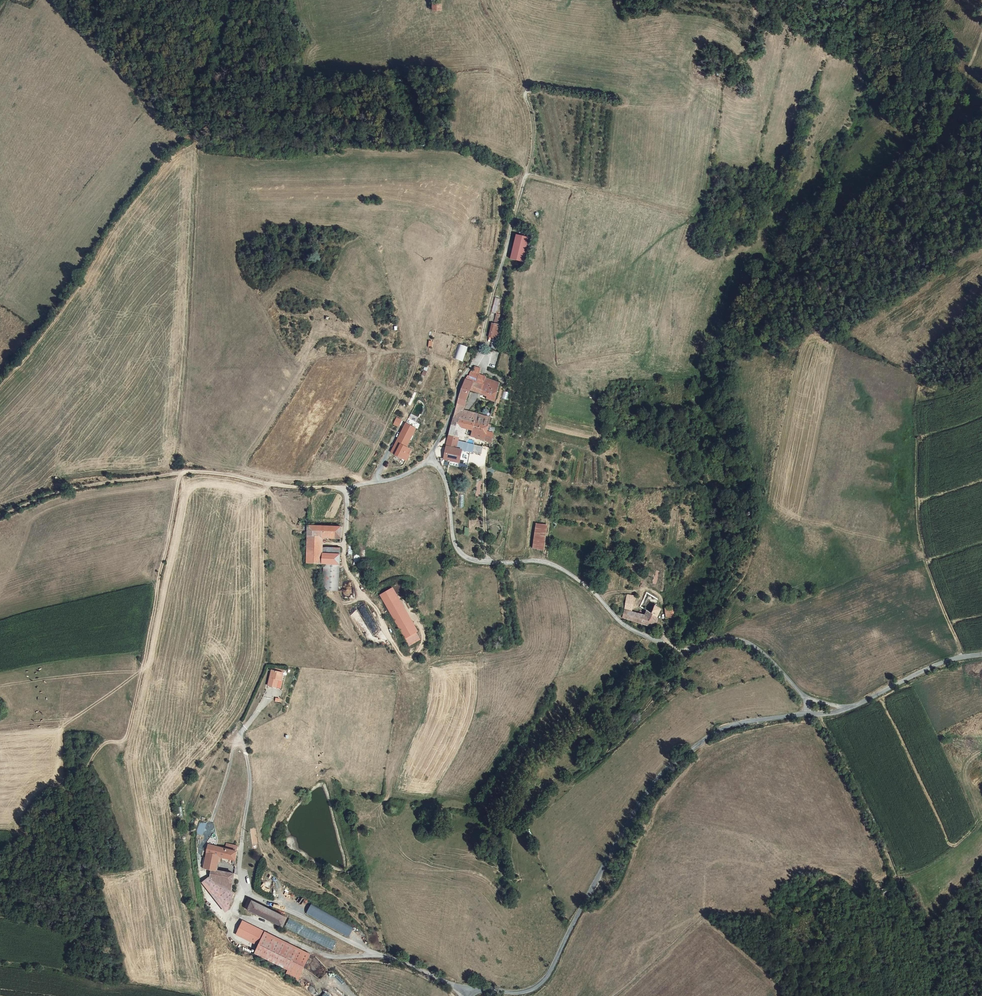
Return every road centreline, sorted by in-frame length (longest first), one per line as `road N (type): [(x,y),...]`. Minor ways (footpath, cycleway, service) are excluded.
road 1 (unclassified): [(806,699),(739,640),(685,650),(663,644),(626,627),(580,580),(549,563),(488,564),(463,556),(453,538),(444,475),(430,458)]
road 2 (unclassified): [(805,714),(734,725),(657,780),(549,974),(532,989),(472,994)]
road 3 (track): [(178,474),(126,737),(92,757),(61,819),(0,872)]
road 4 (track): [(142,110),(196,147),(279,139),(475,161),(510,179),(519,203)]
road 5 (track): [(480,348),(532,124),(513,50),(485,0)]
road 6 (track): [(347,489),(178,474),(67,489),(0,516)]
road 7 (track): [(757,13),(740,52),(704,42),(693,57),(686,110),(525,93)]
road 8 (track): [(953,995),(824,717)]
road 9 (unclassified): [(239,867),(250,893),(472,994)]
road 10 (unclassified): [(239,867),(250,789),(242,734),(269,696)]
road 11 (unclassified): [(981,656),(932,668),(850,710)]
road 12 (track): [(526,175),(655,205)]
road 13 (residential): [(430,458),(480,348)]

